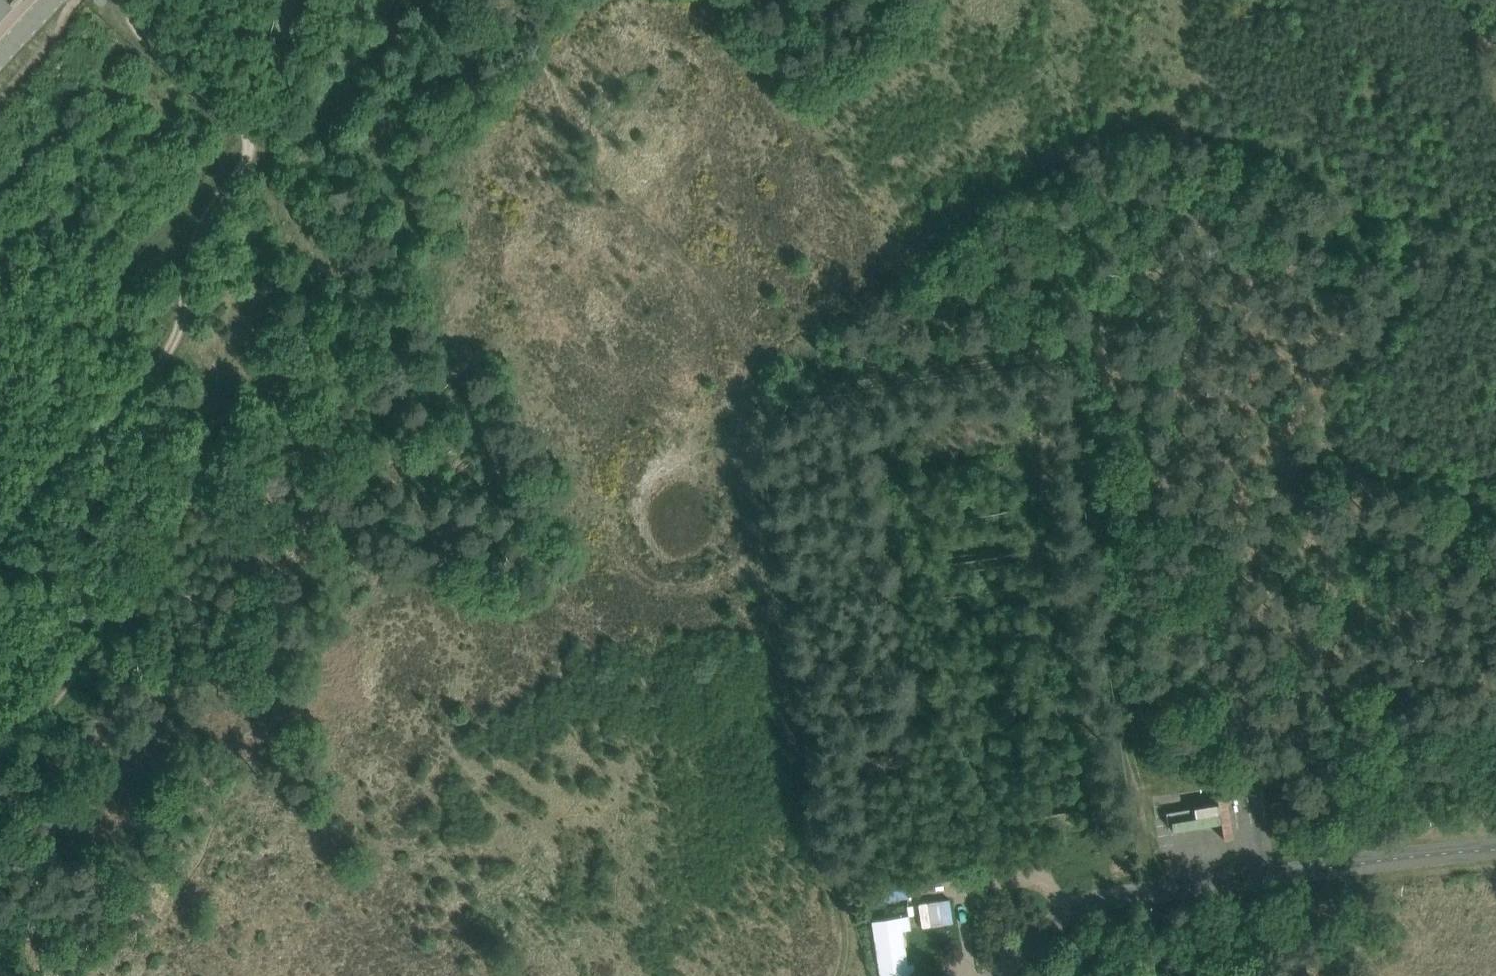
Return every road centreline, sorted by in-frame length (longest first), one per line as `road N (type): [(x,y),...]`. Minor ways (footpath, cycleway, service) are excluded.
road 1 (unclassified): [(995,975),(1084,905),(1495,852)]
road 2 (track): [(840,975),(847,942),(769,583)]

